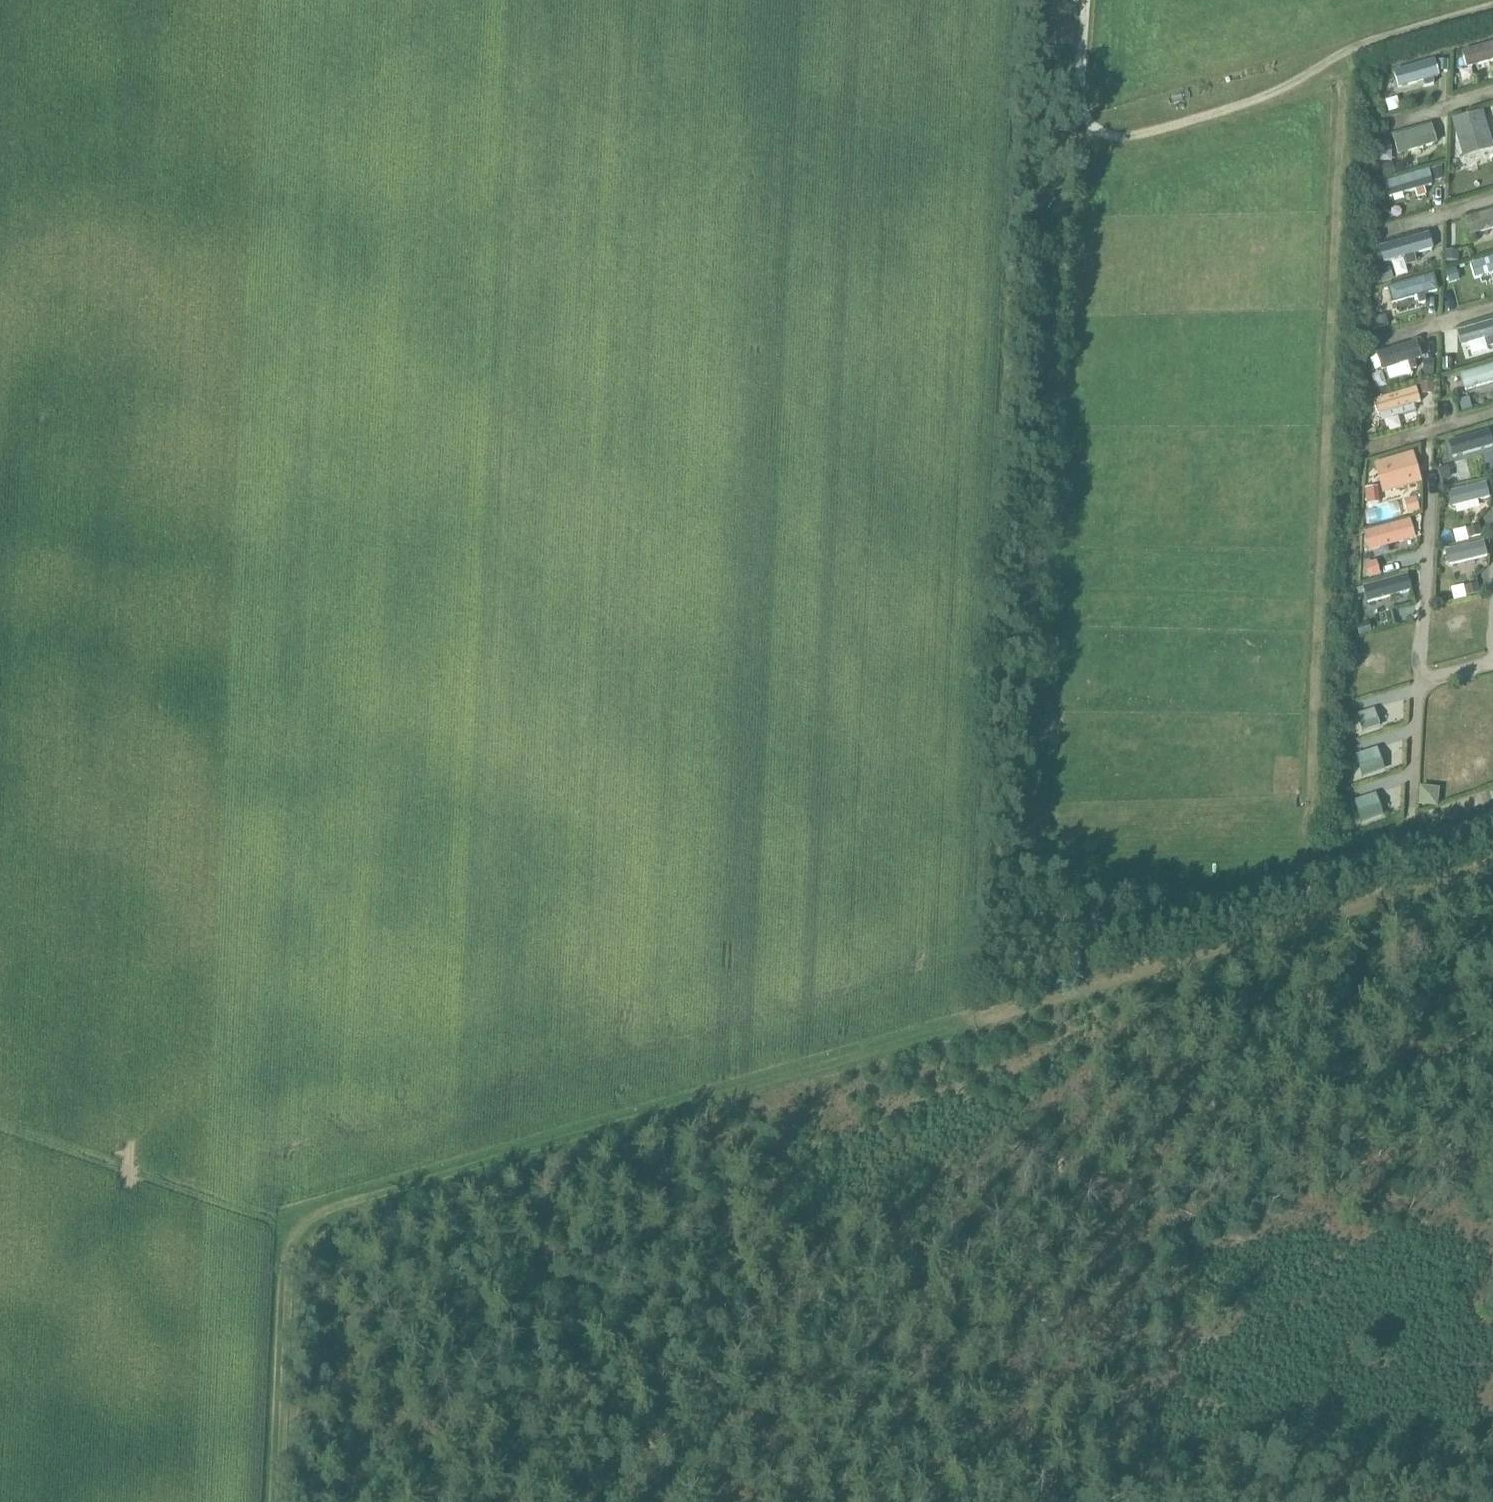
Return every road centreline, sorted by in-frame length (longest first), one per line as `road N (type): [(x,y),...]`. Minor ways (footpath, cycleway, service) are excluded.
road 1 (track): [(270,1501),(279,1217),(1492,868)]
road 2 (track): [(1084,0),(1084,111),(1098,127),(1127,135),(1262,97),(1349,48),(1492,6)]

